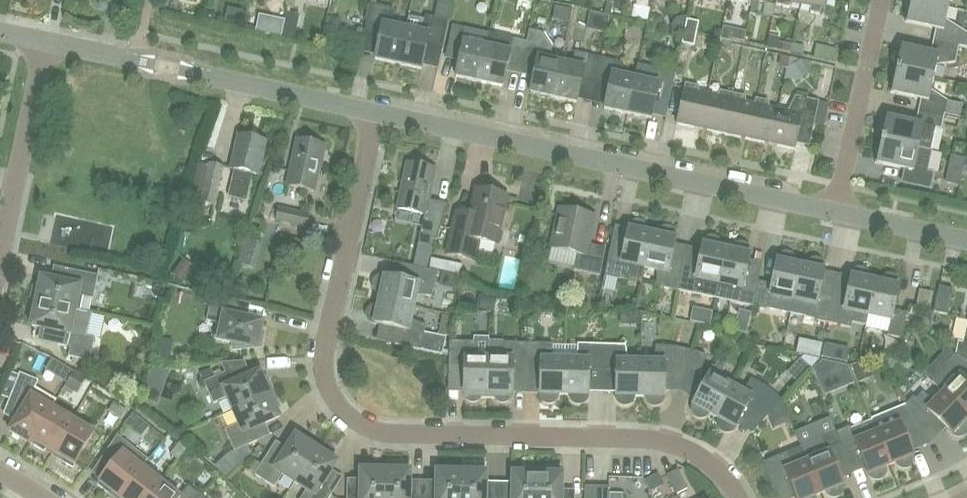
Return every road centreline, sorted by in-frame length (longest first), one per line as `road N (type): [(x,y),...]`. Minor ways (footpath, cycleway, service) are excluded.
road 1 (residential): [(738,497),(699,457),(661,441),(386,433),(336,406),(326,345),(378,113)]
road 2 (residential): [(837,214),(378,113)]
road 3 (residential): [(837,214),(880,0)]
road 4 (residential): [(0,249),(46,40)]
road 5 (residential): [(378,113),(204,75)]
road 6 (residential): [(966,241),(837,214)]

